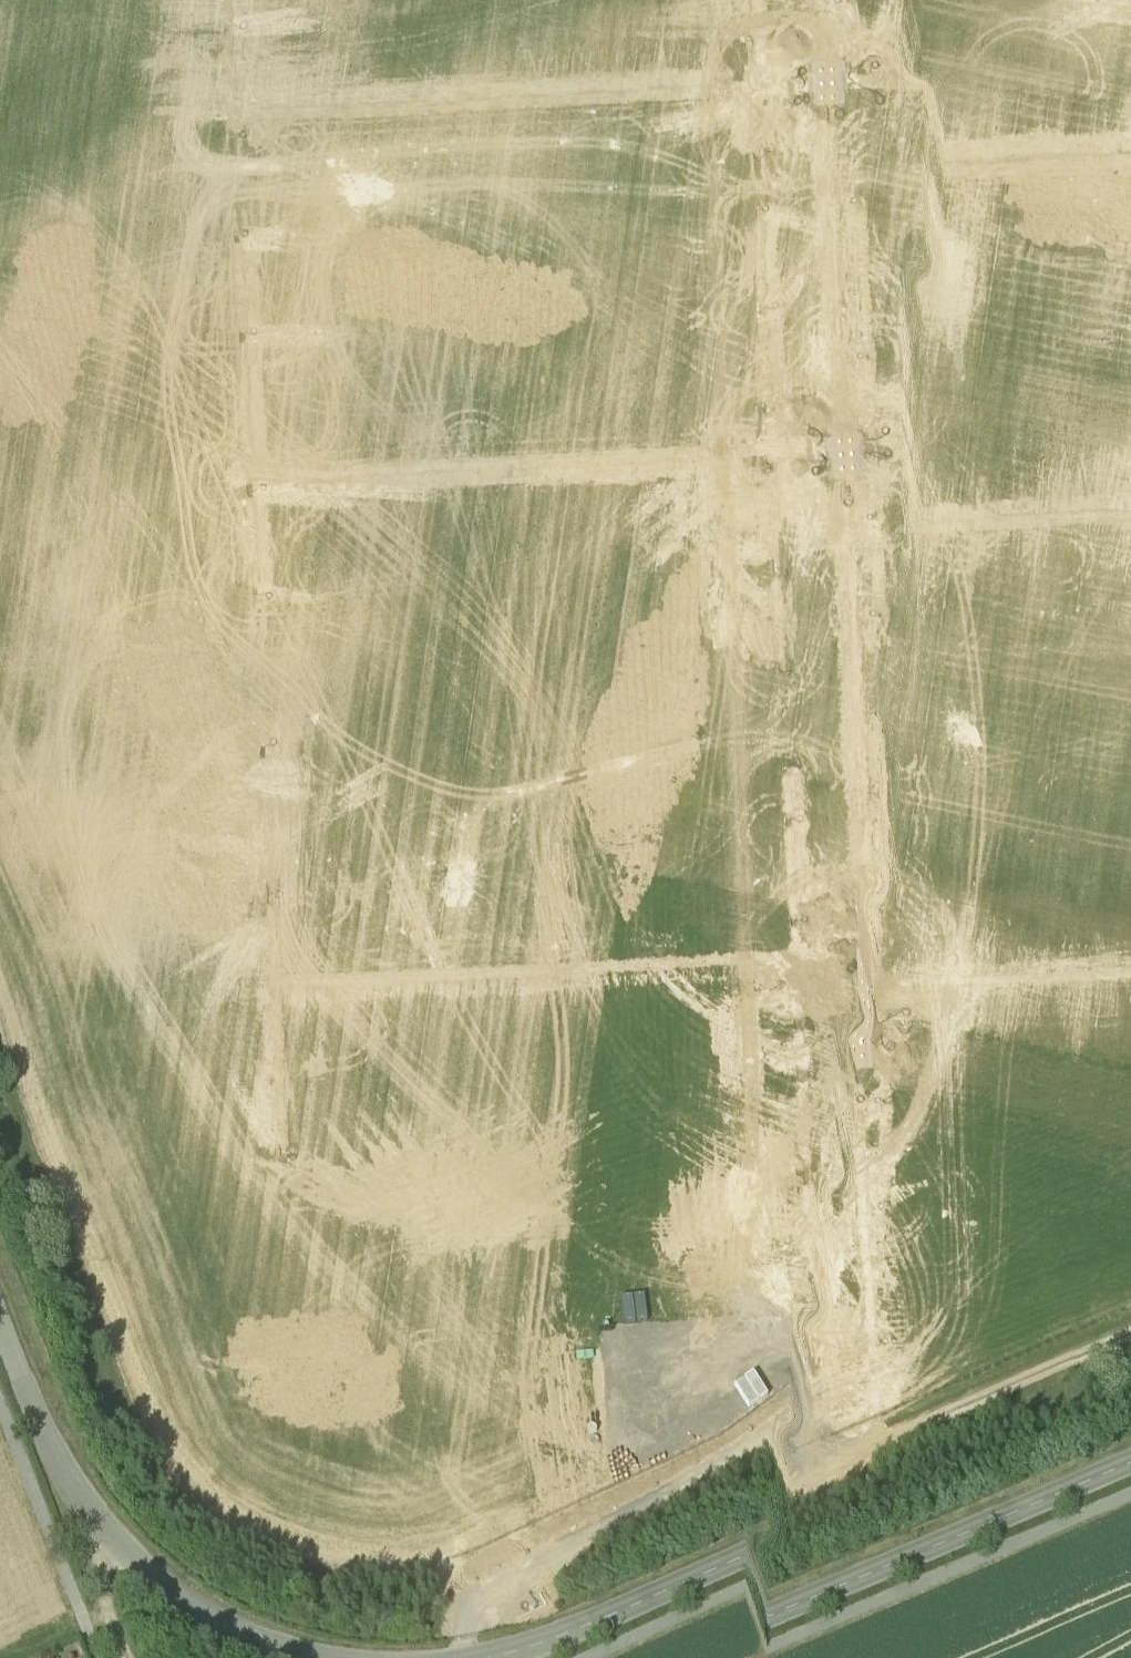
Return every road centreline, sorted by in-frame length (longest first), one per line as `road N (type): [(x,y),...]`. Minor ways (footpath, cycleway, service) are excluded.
road 1 (track): [(516,1657),(829,1460),(1130,1323)]
road 2 (unclassified): [(1130,1467),(675,1657)]
road 3 (unclassified): [(147,1657),(65,1566),(0,1421)]

